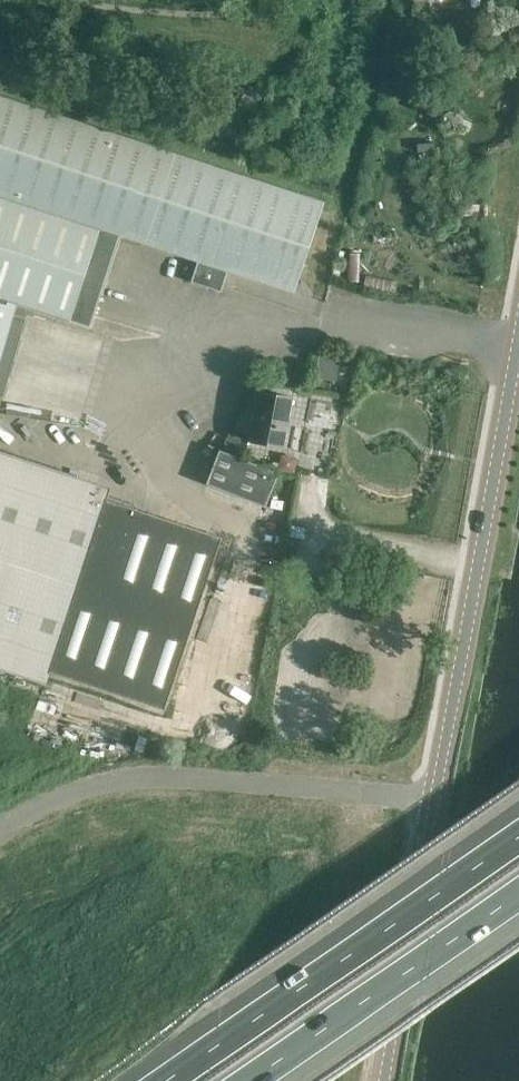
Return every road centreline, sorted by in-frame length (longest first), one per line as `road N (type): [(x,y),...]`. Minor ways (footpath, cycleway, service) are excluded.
road 1 (tertiary): [(385,1080),(518,345)]
road 2 (motorway): [(518,835),(167,1080)]
road 3 (motorway): [(250,1080),(518,893)]

